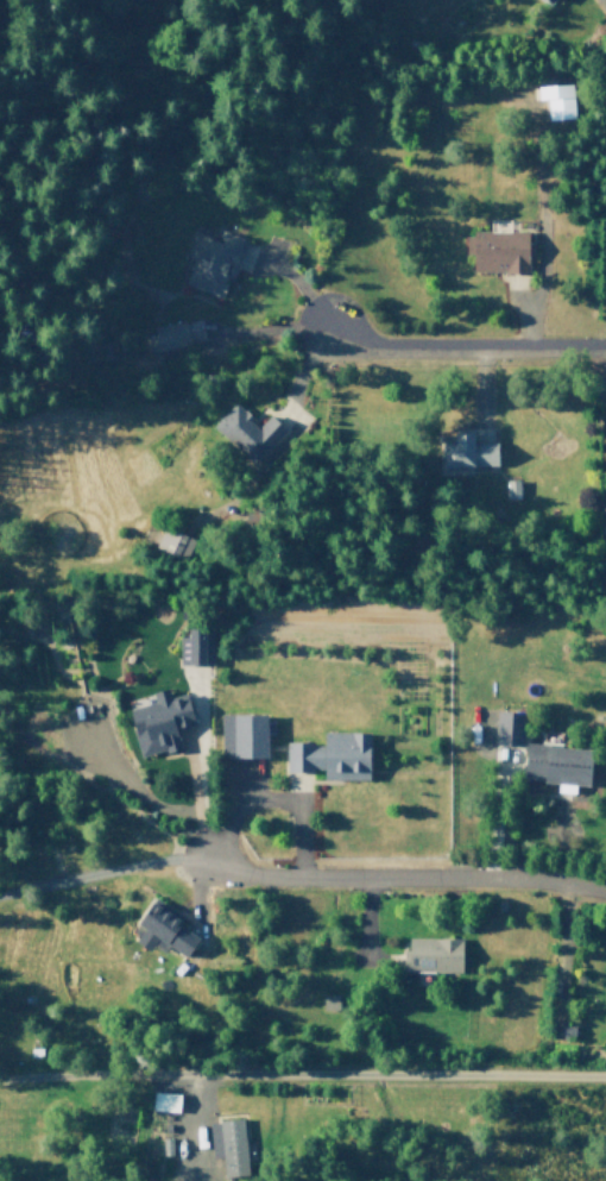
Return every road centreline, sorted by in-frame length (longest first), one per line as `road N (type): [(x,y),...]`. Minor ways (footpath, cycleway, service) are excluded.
road 1 (residential): [(605,1074),(0,1078)]
road 2 (residential): [(605,892),(490,878),(247,877),(209,861)]
road 3 (residential): [(605,350),(361,351),(330,332)]
road 4 (residential): [(0,893),(96,872),(209,861)]

